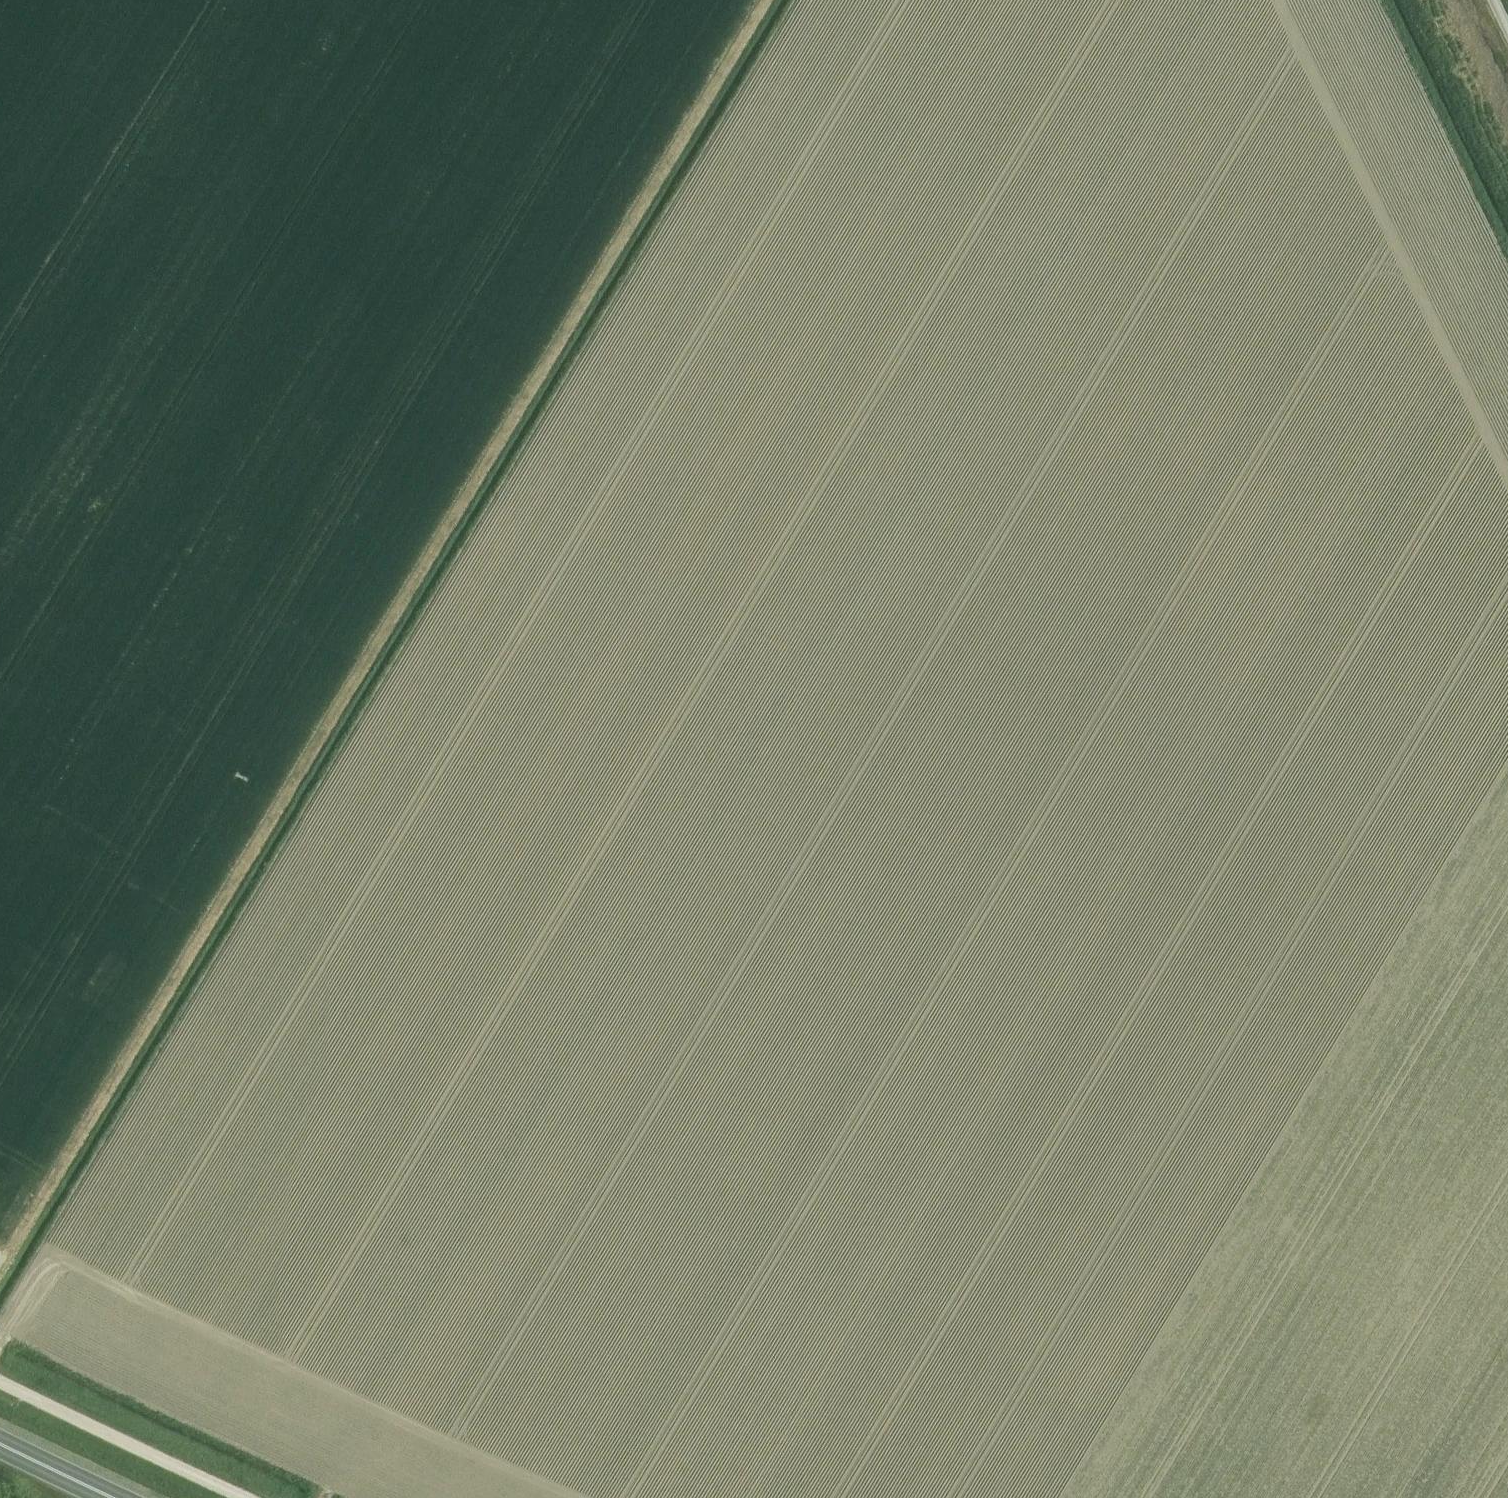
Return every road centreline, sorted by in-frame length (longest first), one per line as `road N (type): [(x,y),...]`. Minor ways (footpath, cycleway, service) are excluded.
road 1 (unclassified): [(243,1497),(0,1379)]
road 2 (trunk): [(0,1443),(114,1497)]

